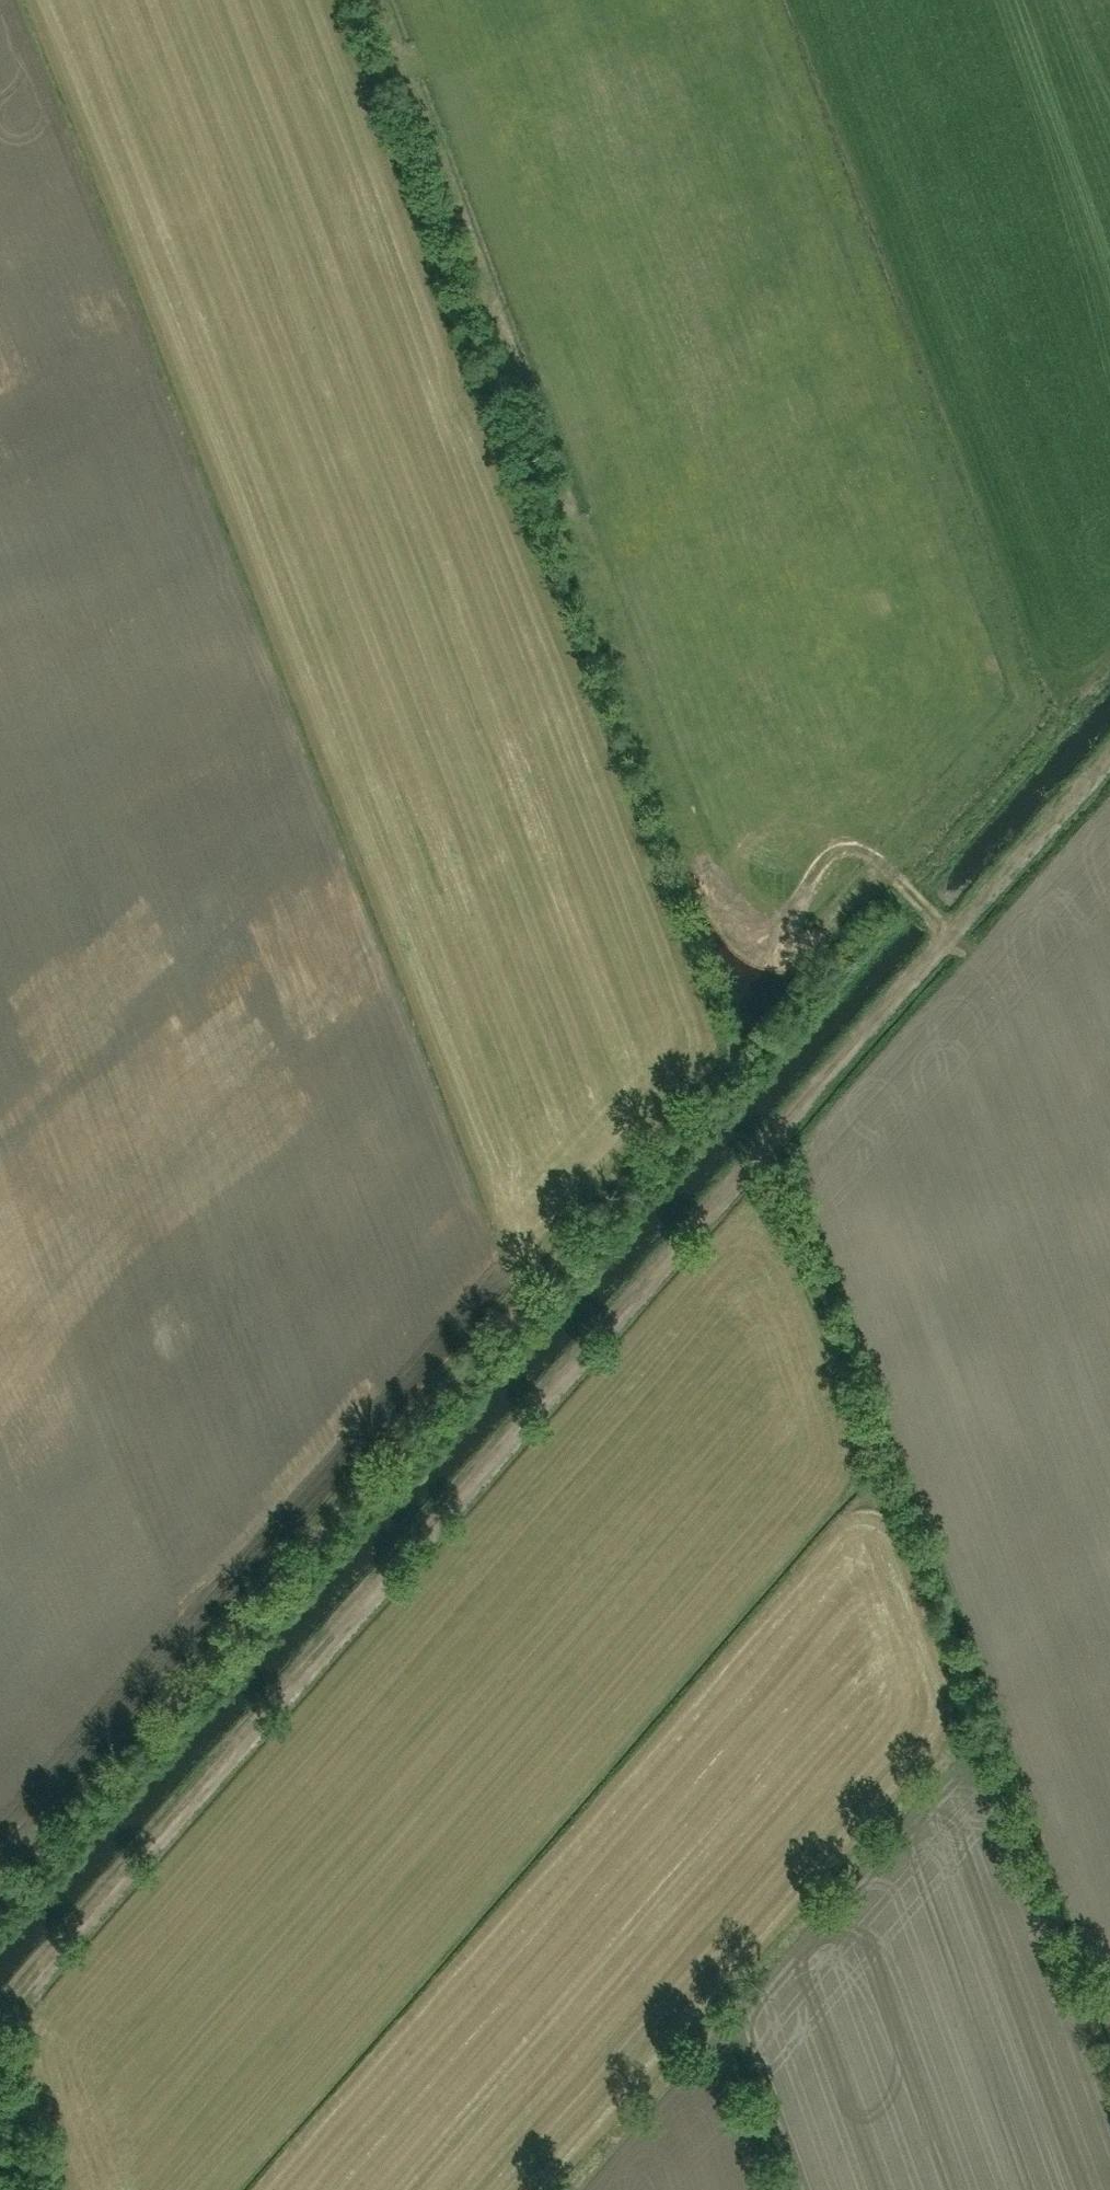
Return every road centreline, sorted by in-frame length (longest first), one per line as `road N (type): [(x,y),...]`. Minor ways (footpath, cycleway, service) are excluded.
road 1 (track): [(0,2011),(1109,751)]

